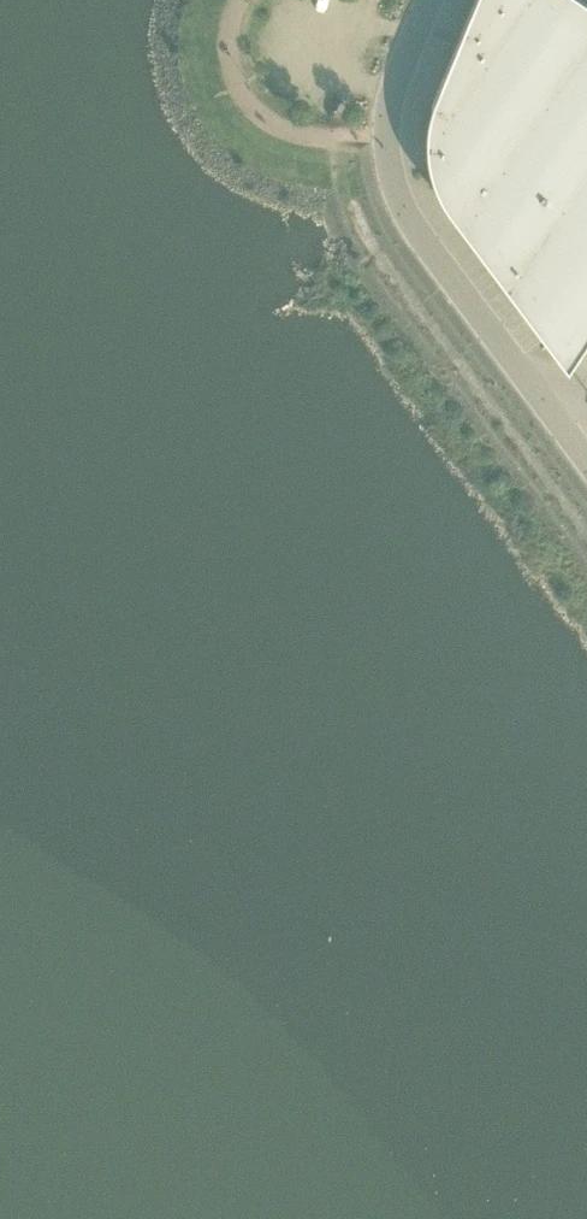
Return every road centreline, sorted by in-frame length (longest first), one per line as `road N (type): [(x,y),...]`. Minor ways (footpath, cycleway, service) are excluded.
road 1 (unclassified): [(586,464),(427,248),(396,190),(386,111),(429,0)]

